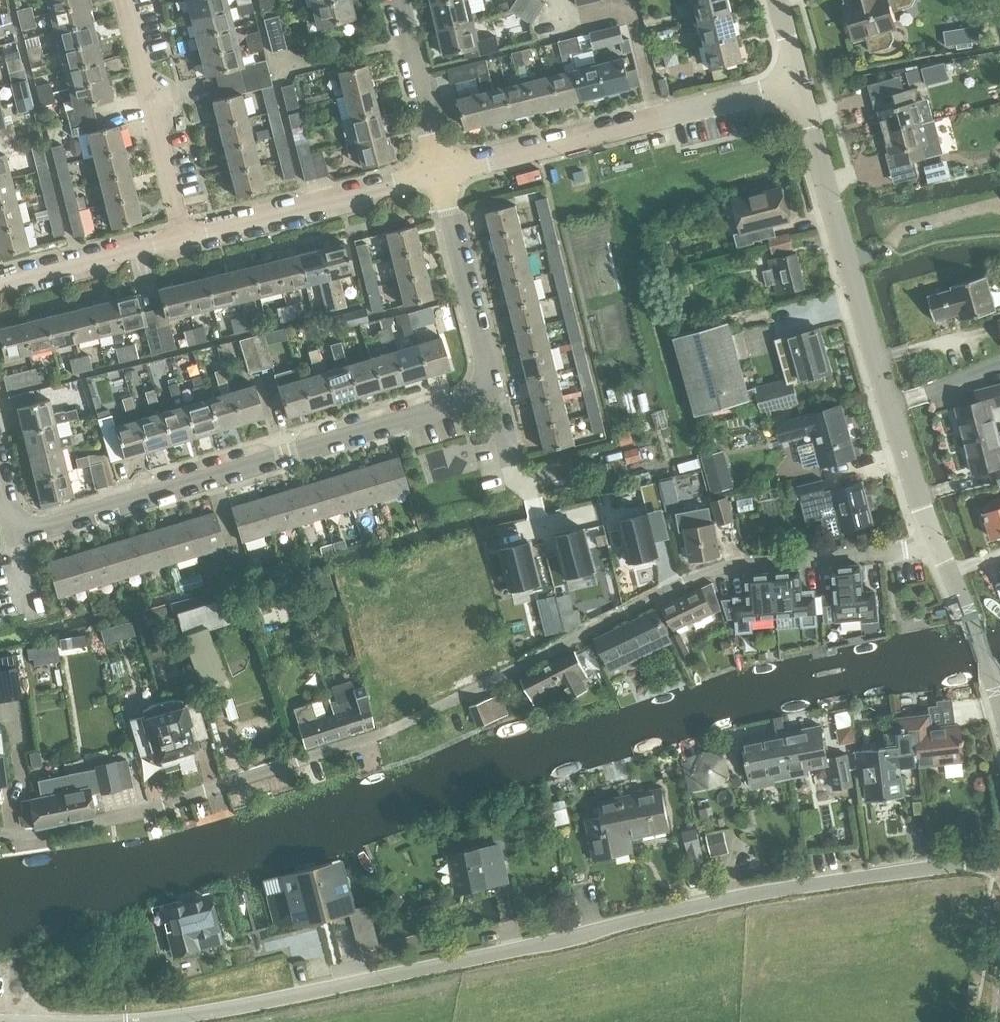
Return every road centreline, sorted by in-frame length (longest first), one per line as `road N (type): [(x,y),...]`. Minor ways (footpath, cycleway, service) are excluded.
road 1 (residential): [(0,834),(49,830),(194,795),(380,733),(710,570),(935,547)]
road 2 (tertiary): [(97,1021),(246,1006),(802,883),(999,857)]
road 3 (residential): [(16,538),(496,407)]
road 4 (tertiary): [(890,404),(796,85)]
road 5 (residential): [(184,236),(440,174)]
road 6 (residential): [(184,236),(124,0)]
road 7 (residential): [(496,407),(440,174)]
road 8 (residential): [(440,174),(656,119)]
road 9 (residential): [(561,0),(565,19),(626,4),(656,119)]
road 10 (residential): [(0,282),(184,236)]
road 11 (residential): [(440,174),(400,0)]
road 12 (tertiary): [(999,704),(935,547)]
road 13 (tertiary): [(935,547),(890,404)]
road 14 (residential): [(656,119),(796,85)]

